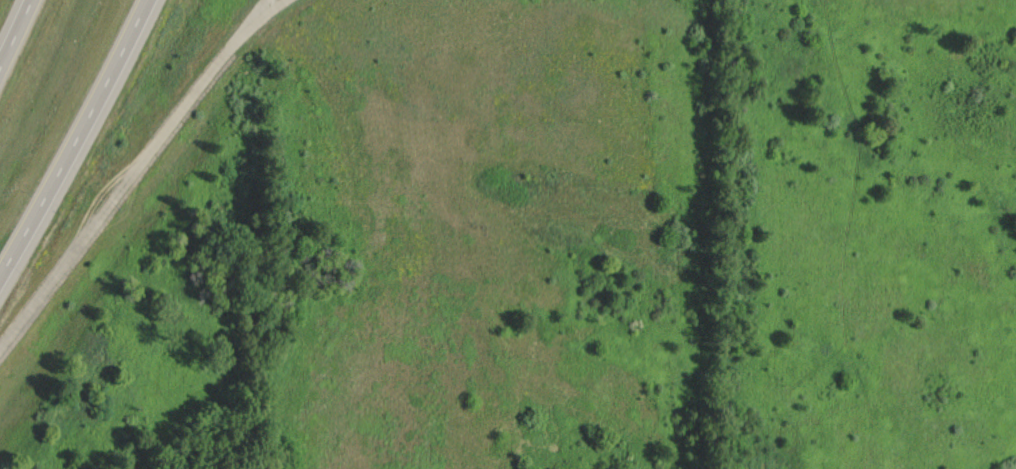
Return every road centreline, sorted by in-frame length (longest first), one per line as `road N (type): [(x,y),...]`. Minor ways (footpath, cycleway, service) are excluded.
road 1 (motorway): [(0,278),(149,0)]

